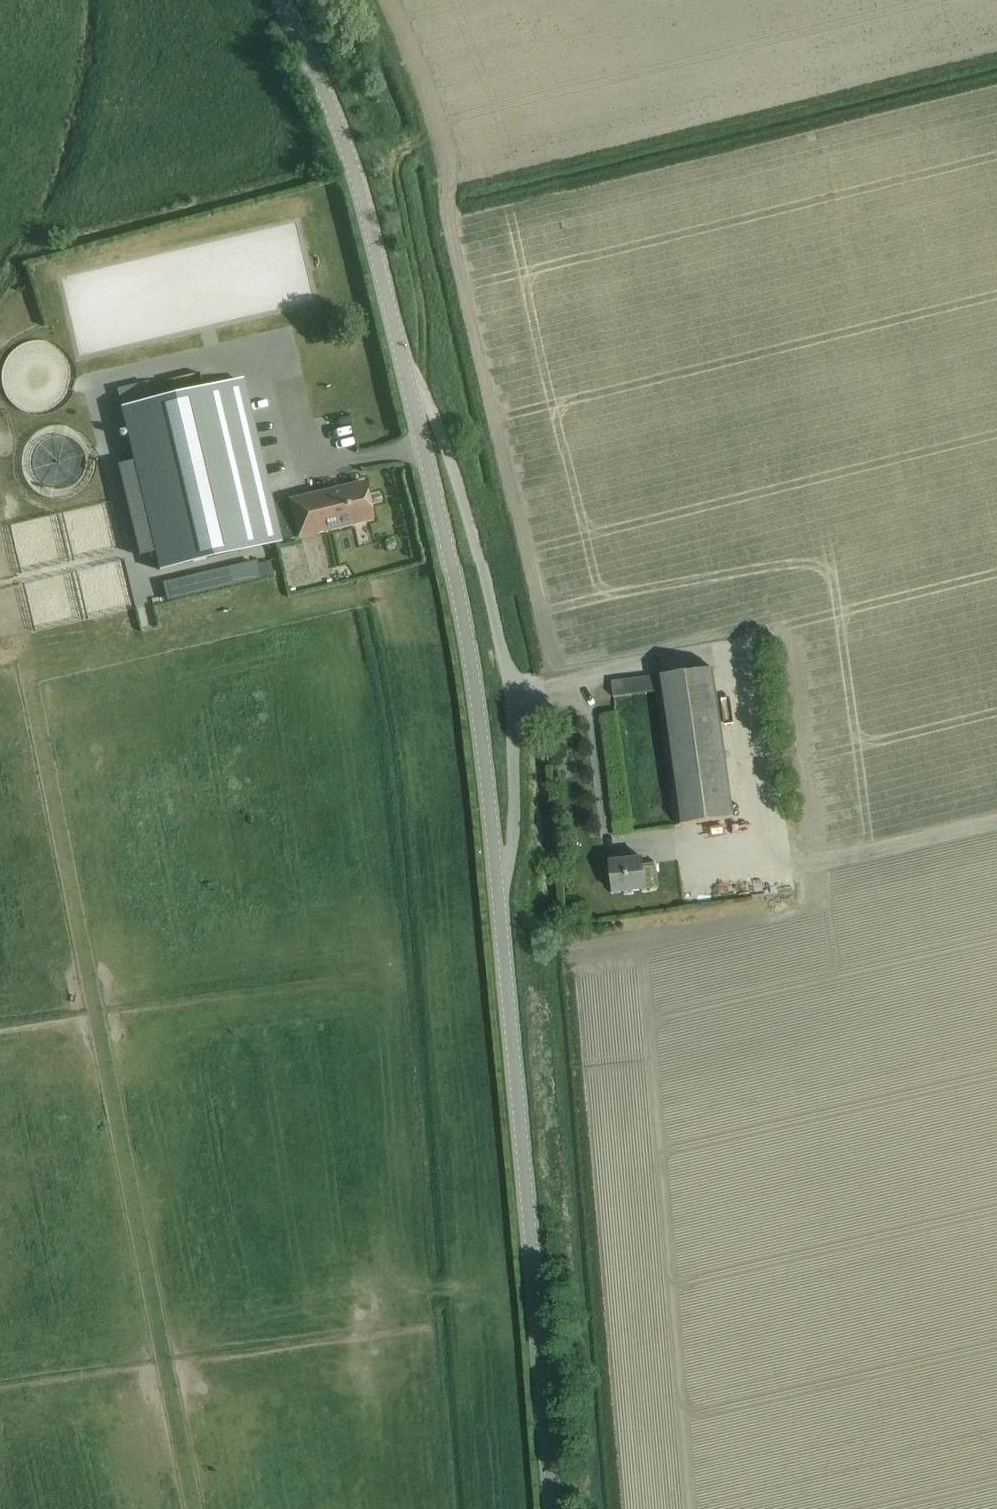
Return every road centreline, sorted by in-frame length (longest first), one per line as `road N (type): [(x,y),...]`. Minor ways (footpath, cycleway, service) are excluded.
road 1 (unclassified): [(551,1508),(468,646),(356,182),(279,0)]

